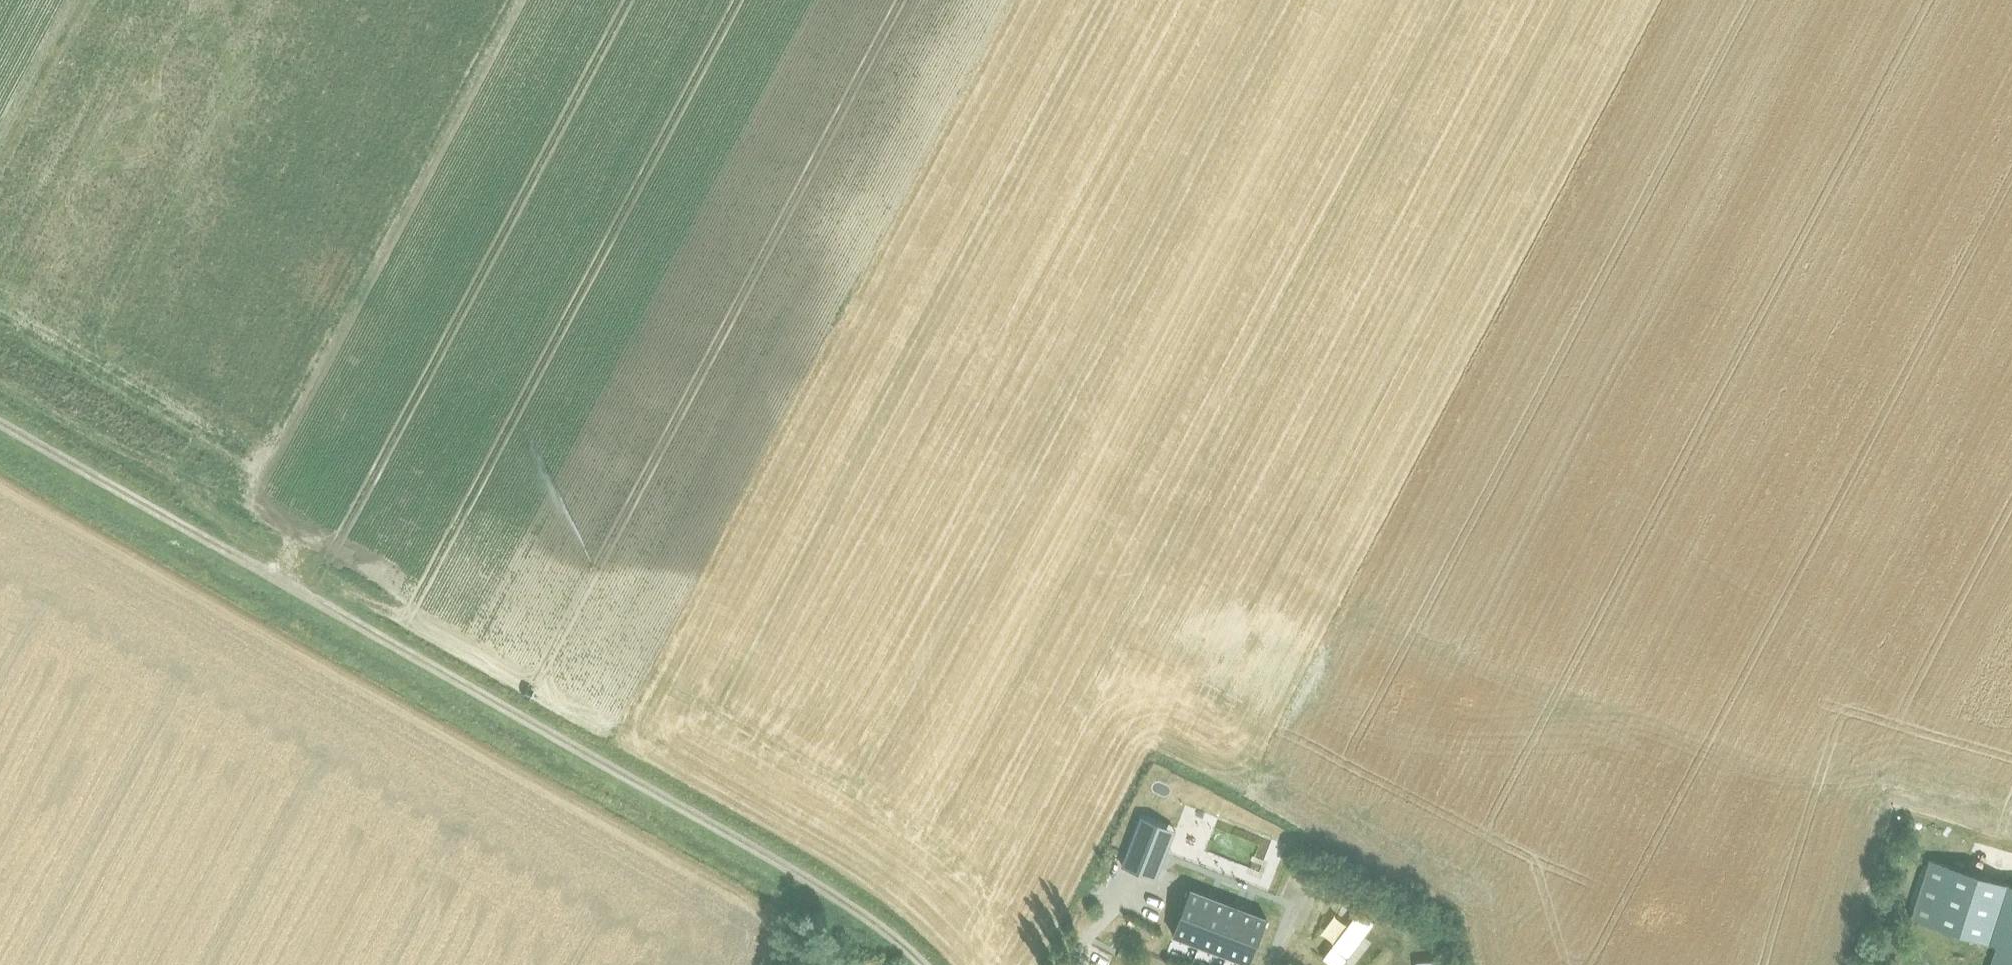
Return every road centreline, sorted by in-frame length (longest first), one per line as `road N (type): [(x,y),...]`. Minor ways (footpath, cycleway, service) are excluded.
road 1 (track): [(924,964),(804,879),(0,425)]

